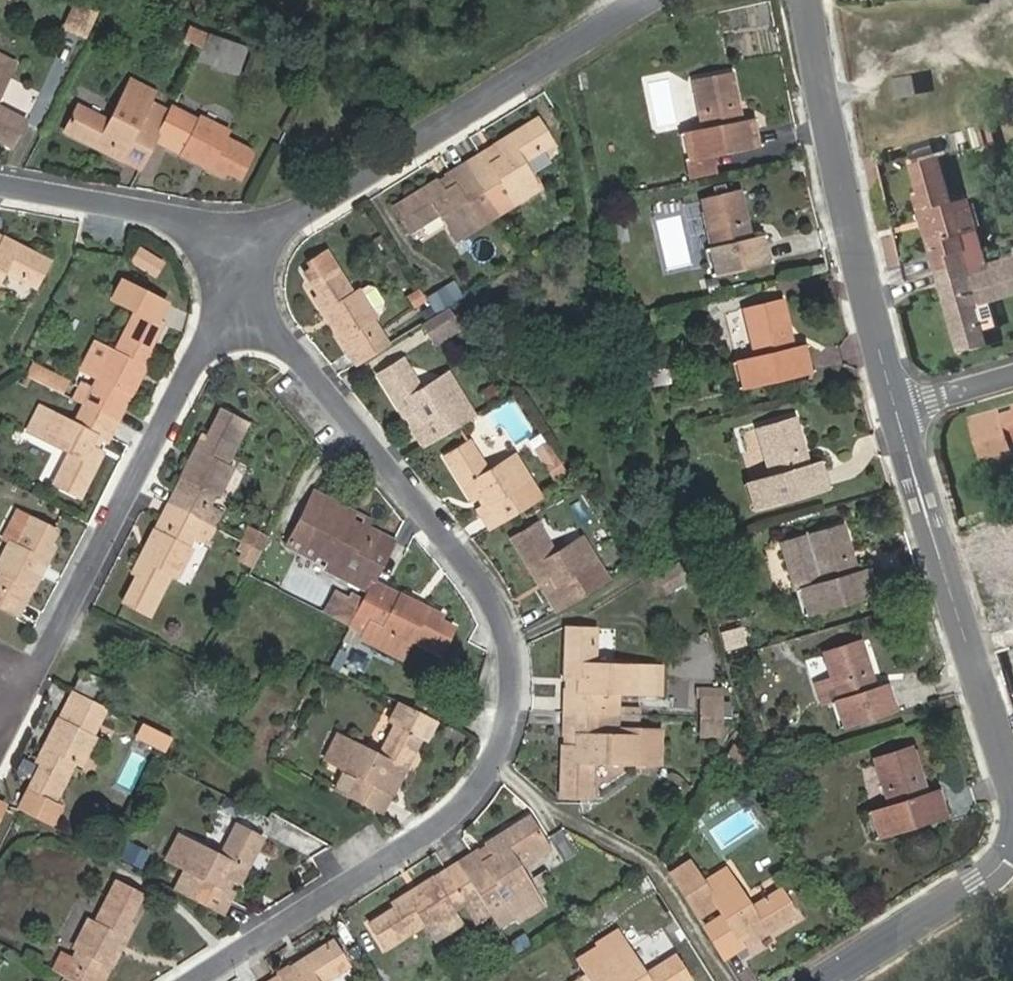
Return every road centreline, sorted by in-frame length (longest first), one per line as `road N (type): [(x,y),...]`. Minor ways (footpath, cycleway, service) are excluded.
road 1 (residential): [(204,980),(472,806),(498,768),(515,704),(512,638),(477,571),(277,328),(241,267)]
road 2 (residential): [(241,267),(44,666),(0,691)]
road 3 (residential): [(647,0),(296,222),(241,267)]
road 4 (residential): [(898,409),(807,0)]
road 5 (residential): [(1012,776),(898,409)]
road 6 (residential): [(241,267),(170,221),(0,184)]
road 7 (residential): [(832,980),(982,887),(1012,852)]

